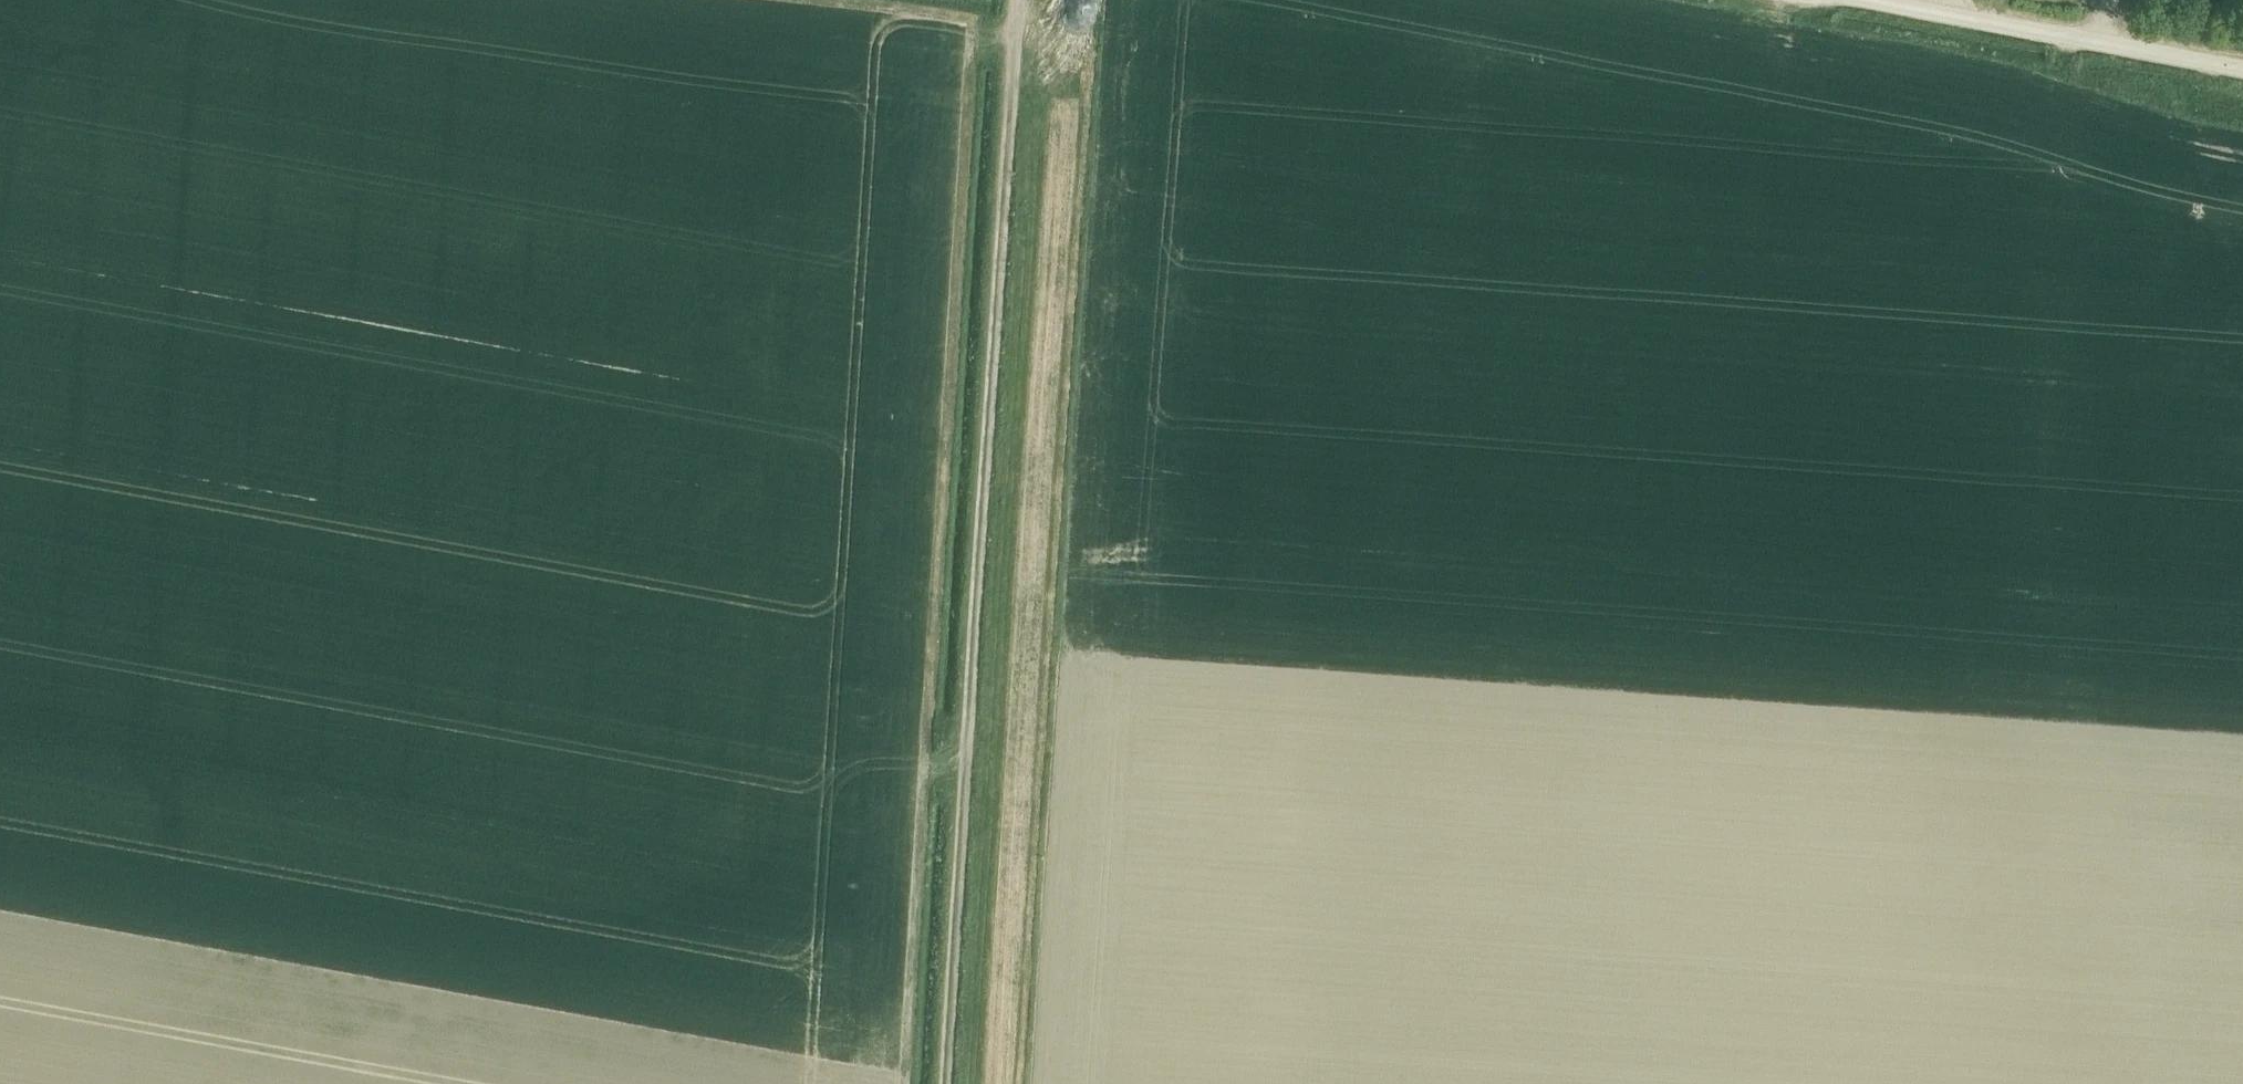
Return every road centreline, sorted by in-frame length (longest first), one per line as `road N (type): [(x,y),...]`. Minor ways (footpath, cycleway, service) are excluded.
road 1 (track): [(944,1083),(1016,0)]
road 2 (unclassified): [(2242,68),(1874,0)]

